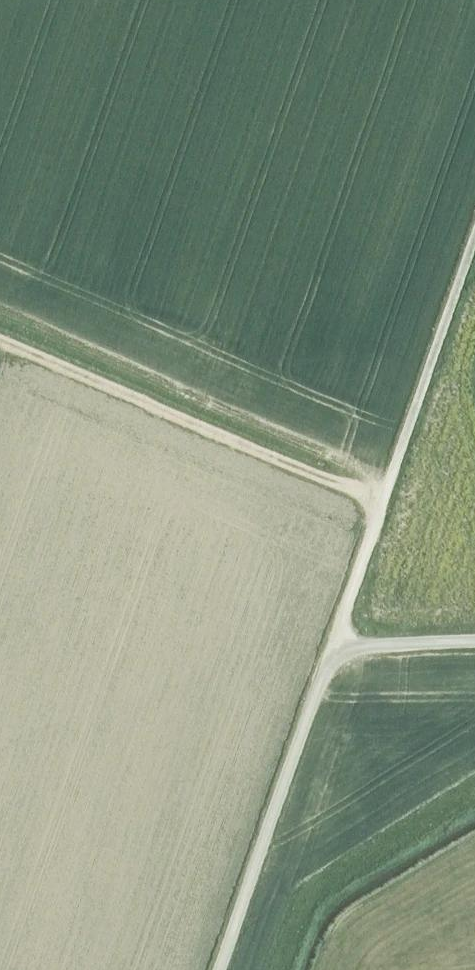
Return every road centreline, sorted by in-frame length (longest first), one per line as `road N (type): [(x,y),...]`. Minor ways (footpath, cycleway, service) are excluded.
road 1 (unclassified): [(474,239),(222,969)]
road 2 (track): [(387,486),(366,489),(299,471),(0,343)]
road 3 (track): [(474,640),(333,647)]

